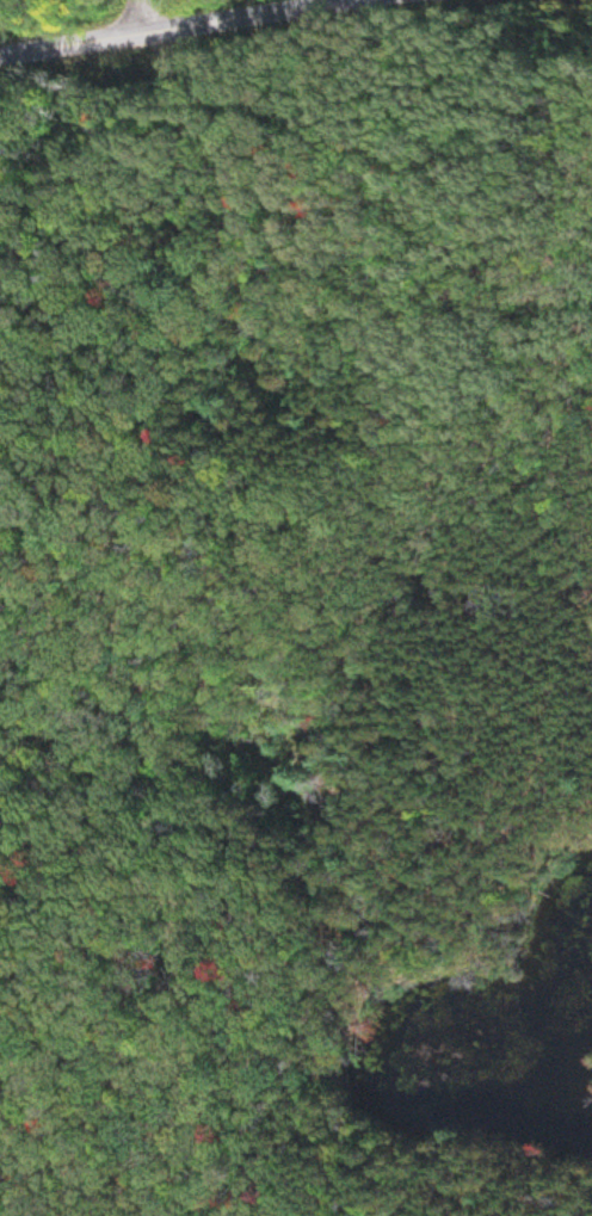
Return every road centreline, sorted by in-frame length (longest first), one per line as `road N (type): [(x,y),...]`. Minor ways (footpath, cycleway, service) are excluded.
road 1 (residential): [(0,60),(150,30),(397,0)]

